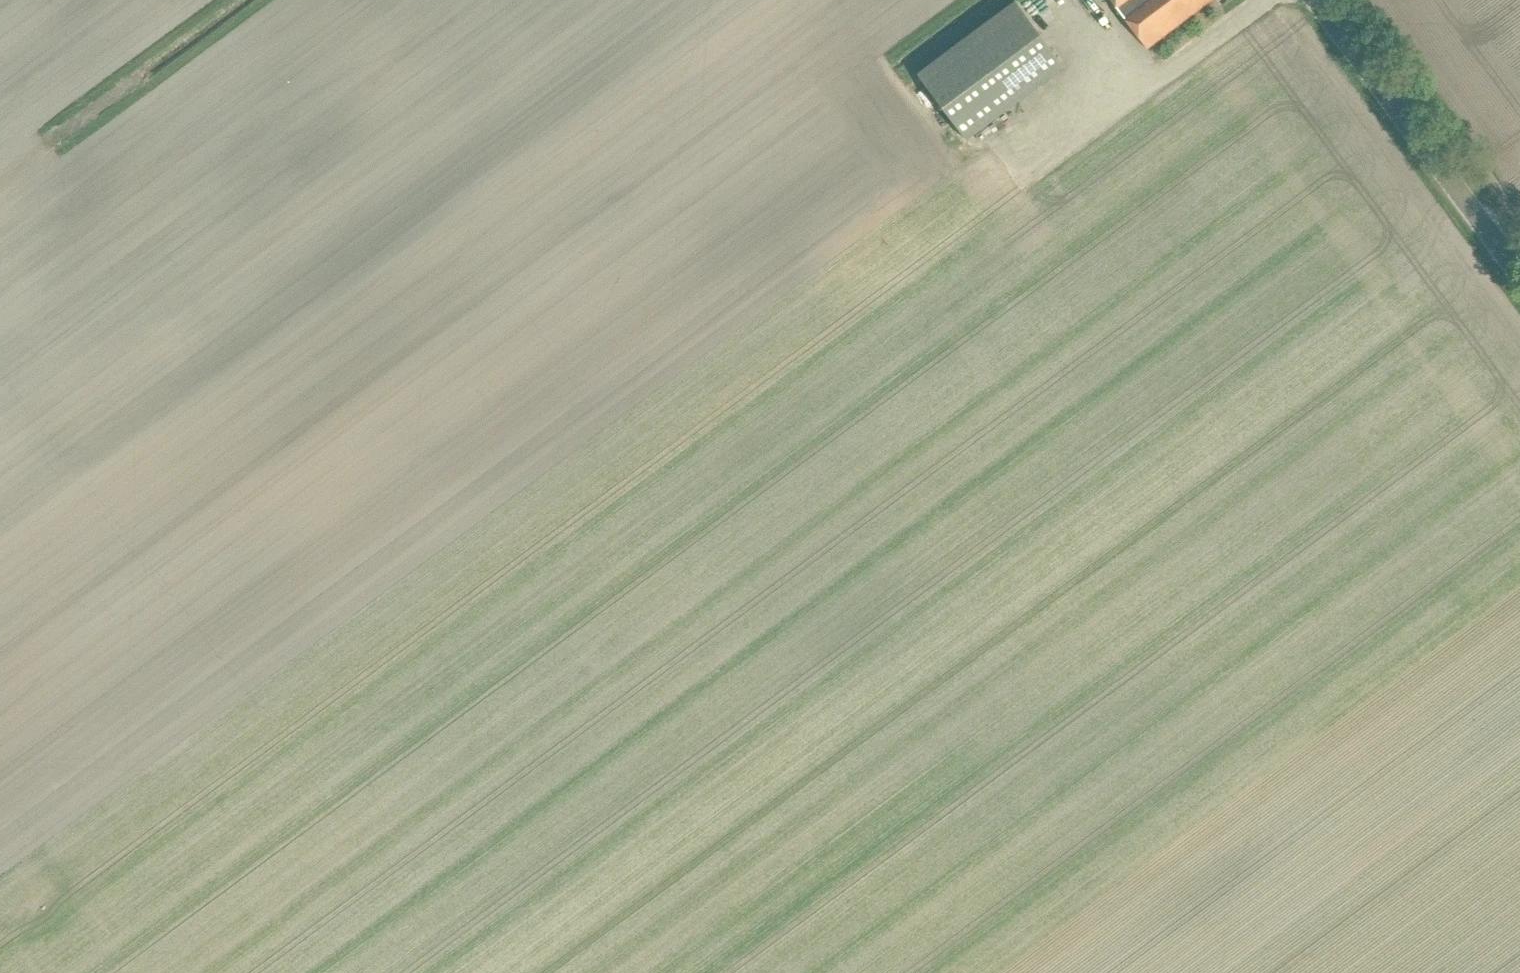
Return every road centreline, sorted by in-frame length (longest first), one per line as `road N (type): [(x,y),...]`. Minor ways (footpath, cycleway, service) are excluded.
road 1 (tertiary): [(1519,274),(1318,0)]

